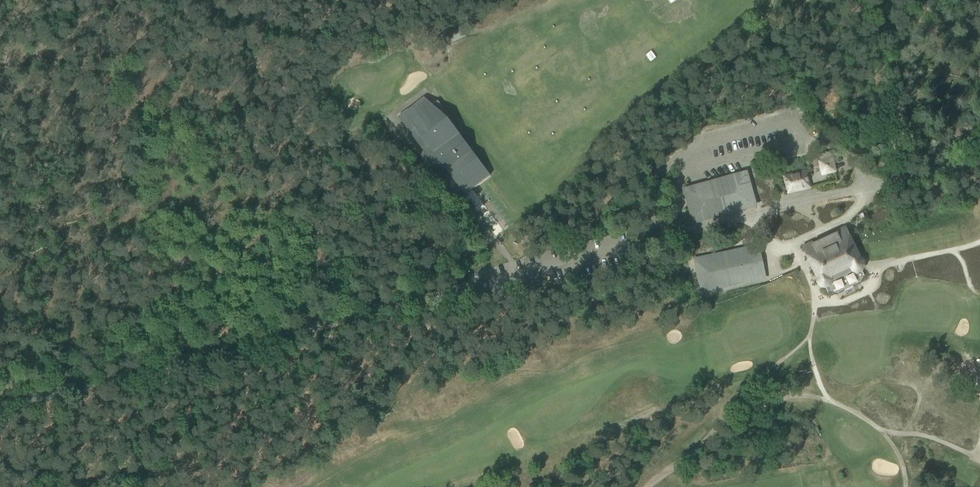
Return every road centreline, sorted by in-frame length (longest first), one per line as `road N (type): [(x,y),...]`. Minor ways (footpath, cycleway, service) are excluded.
road 1 (track): [(615,486),(673,461),(723,424),(781,400),(826,394),(883,437),(901,486)]
road 2 (track): [(826,394),(807,337),(814,306),(865,293),(876,278),(835,193)]
road 3 (track): [(814,306),(816,295),(799,267),(699,298),(683,231)]

